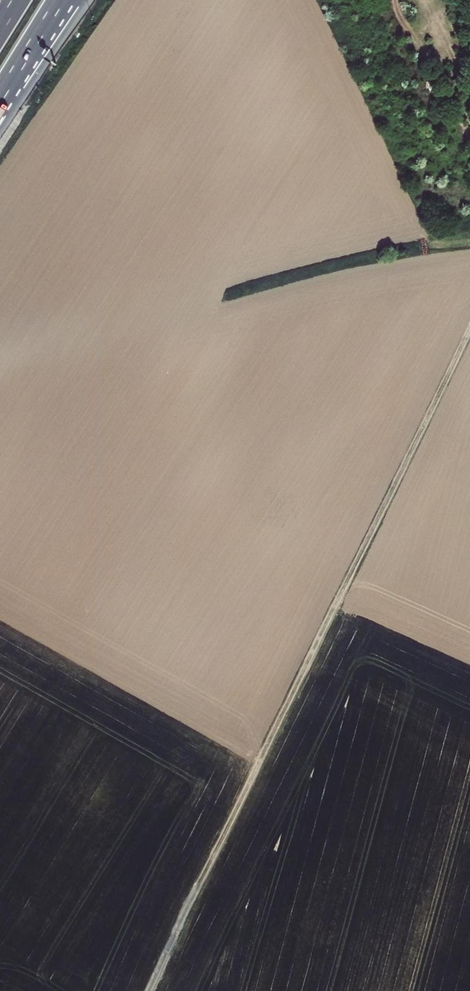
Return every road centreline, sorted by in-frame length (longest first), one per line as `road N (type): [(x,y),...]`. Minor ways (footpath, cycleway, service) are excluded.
road 1 (track): [(469,331),(148,990)]

